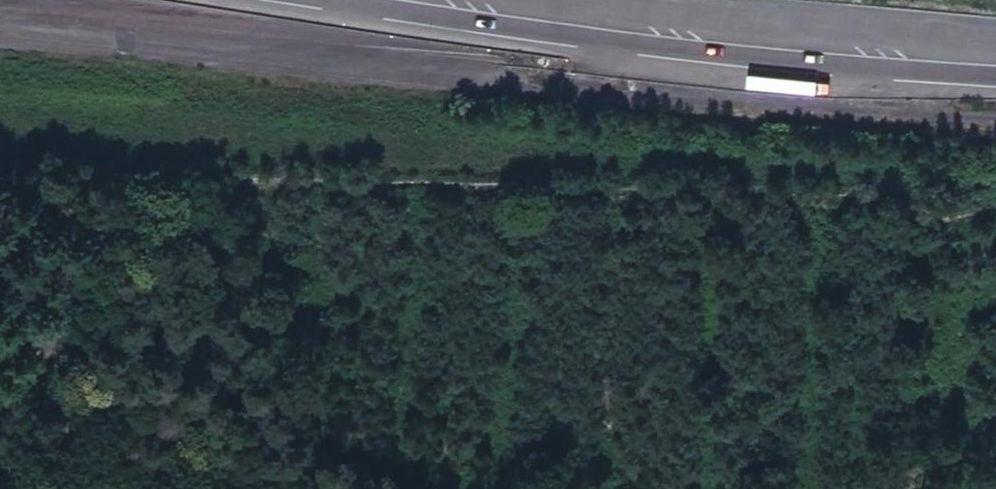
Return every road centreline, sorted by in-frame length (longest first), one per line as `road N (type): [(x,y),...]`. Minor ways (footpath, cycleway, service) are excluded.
road 1 (track): [(995,208),(932,219),(818,191),(171,178),(0,462)]
road 2 (motorway): [(418,0),(995,61)]
road 3 (track): [(57,367),(332,488)]
road 4 (track): [(171,178),(0,175)]

